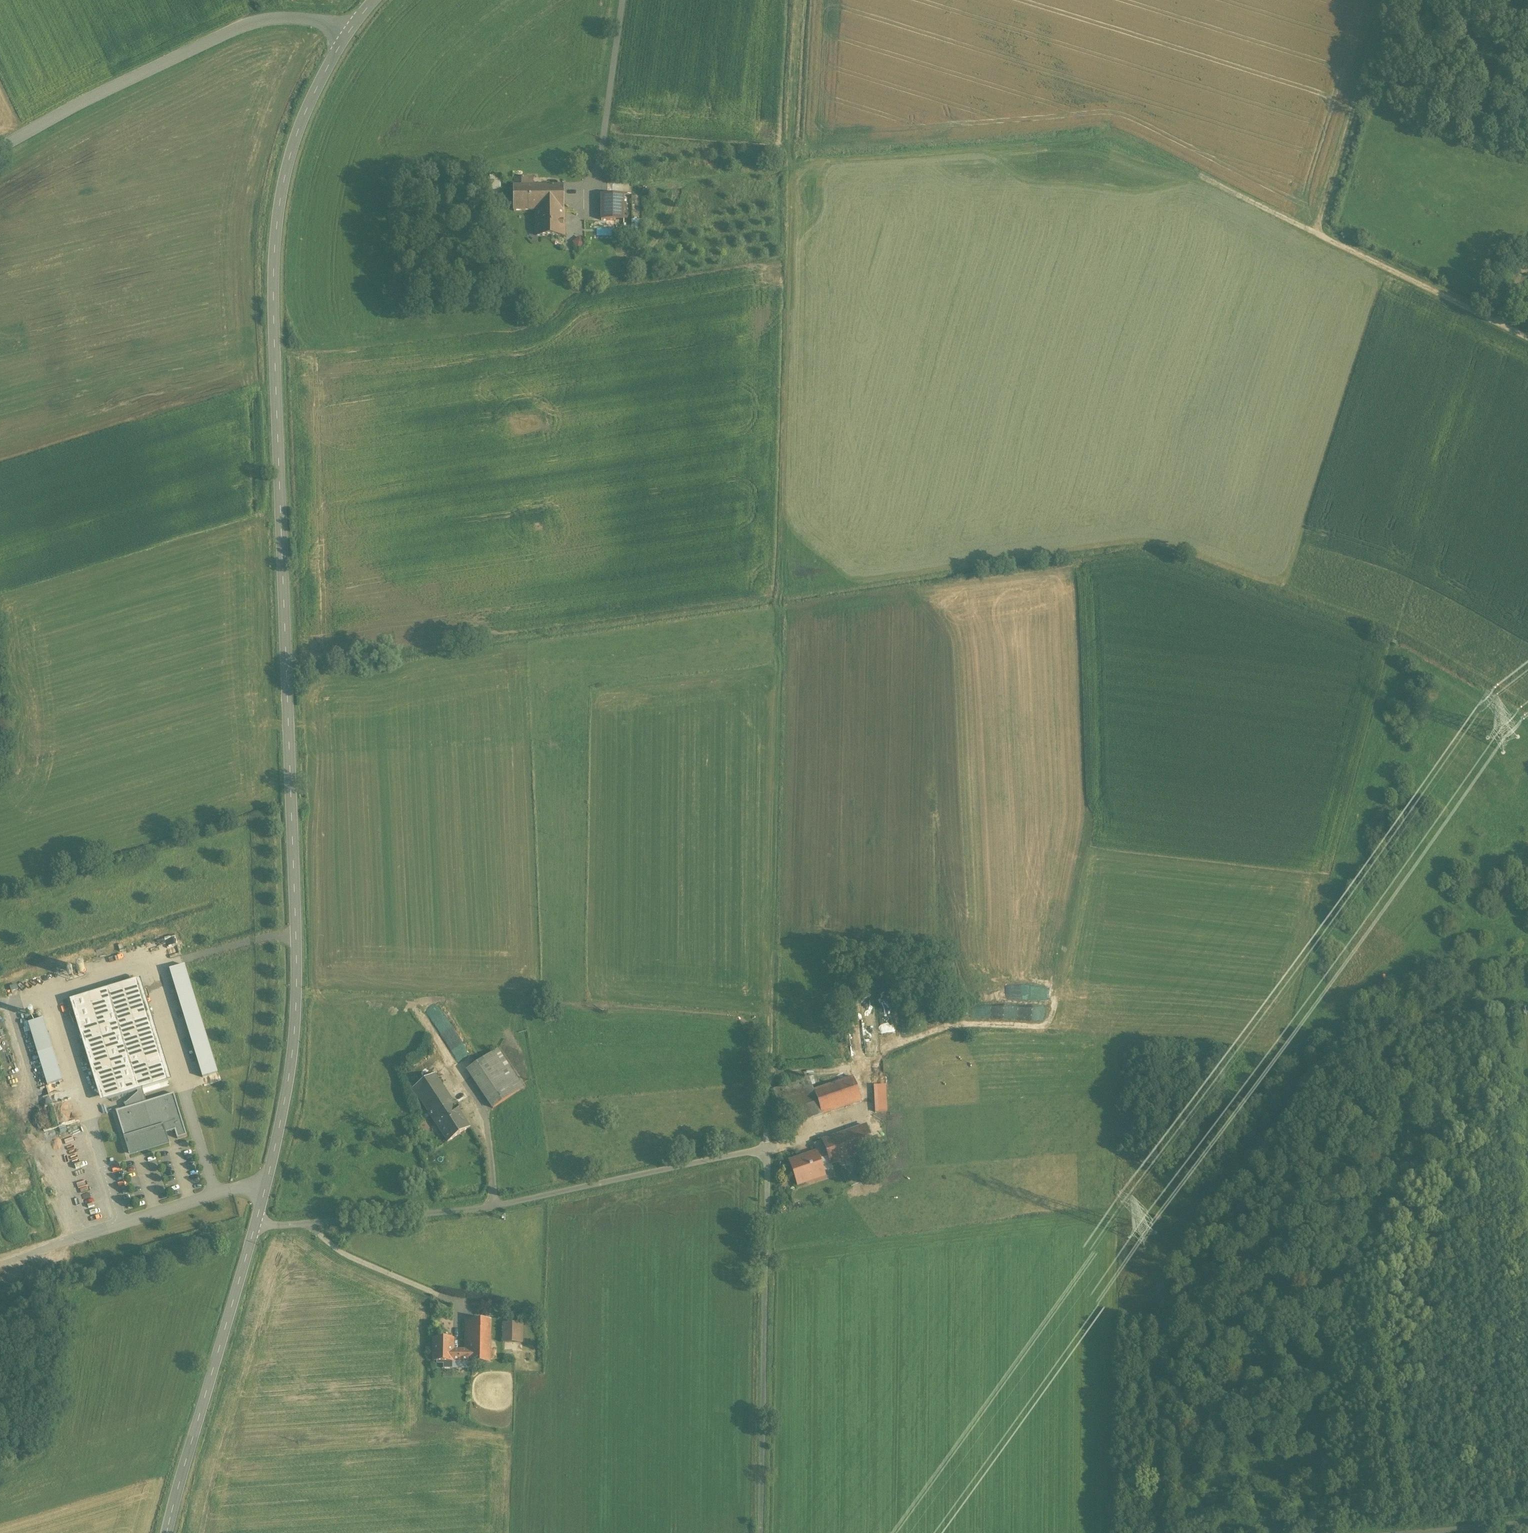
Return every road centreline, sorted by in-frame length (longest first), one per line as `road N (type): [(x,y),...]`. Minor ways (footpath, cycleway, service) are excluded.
road 1 (tertiary): [(349,32),(298,130),(274,254),(296,985),(289,1076),(255,1225)]
road 2 (unclassified): [(763,1532),(770,1160),(759,1149),(437,1213),(255,1225)]
road 3 (unclassified): [(349,32),(291,17),(238,29),(0,148)]
road 4 (tertiary): [(255,1225),(167,1532)]
road 5 (track): [(252,1237),(228,1236),(0,1309)]
road 6 (track): [(623,0),(600,169)]
road 7 (track): [(1527,1521),(1404,1532)]

